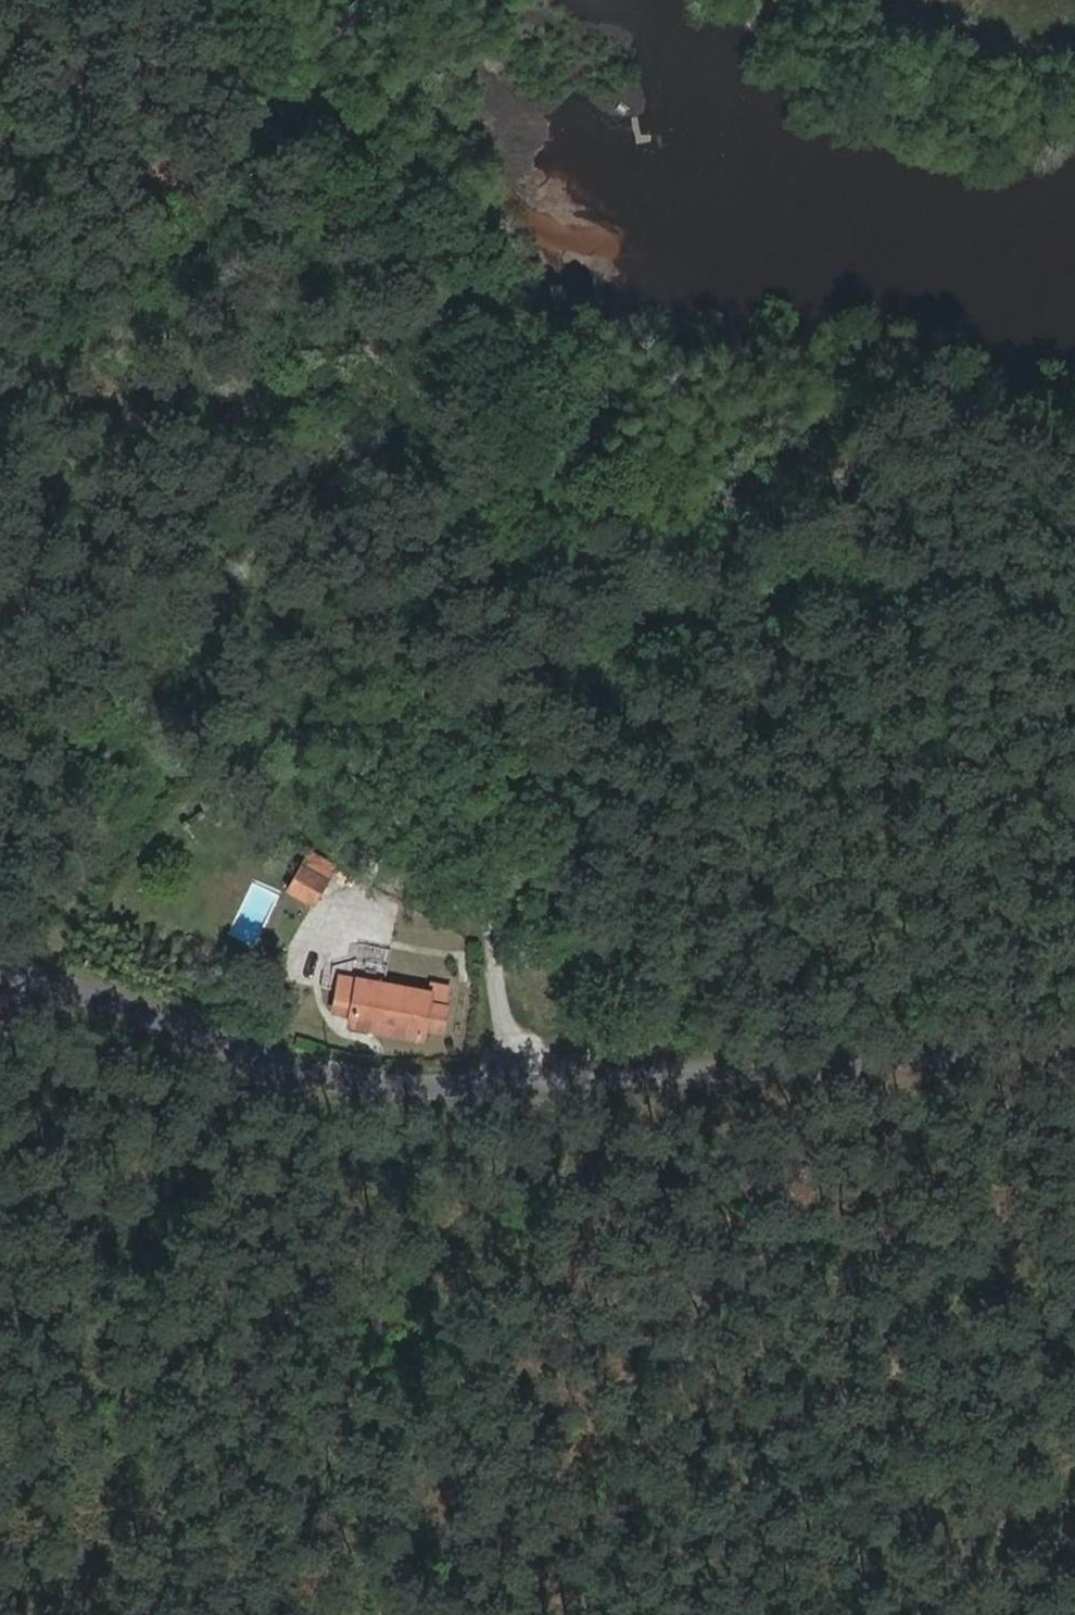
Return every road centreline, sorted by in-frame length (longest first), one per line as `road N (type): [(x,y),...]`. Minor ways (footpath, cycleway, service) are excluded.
road 1 (unclassified): [(1074,1052),(414,1090),(273,1060),(104,992),(0,967)]
road 2 (track): [(0,34),(275,208)]

